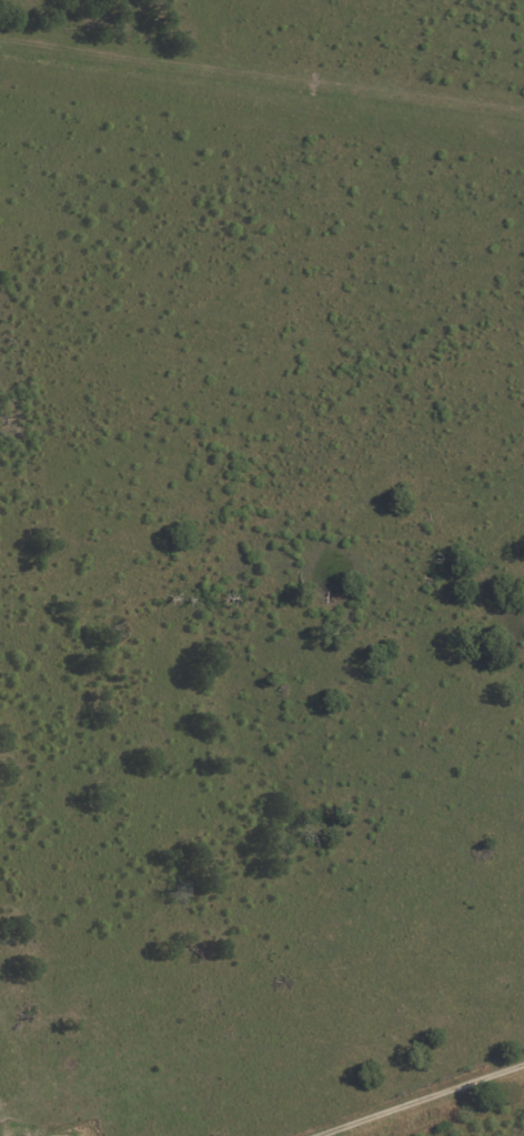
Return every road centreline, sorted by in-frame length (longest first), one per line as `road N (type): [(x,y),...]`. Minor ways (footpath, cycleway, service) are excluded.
road 1 (residential): [(0,672),(437,750),(523,800)]
road 2 (residential): [(321,230),(266,717)]
road 3 (residential): [(523,257),(64,194)]
road 4 (track): [(523,1053),(274,1135)]
road 5 (residential): [(84,198),(69,318),(39,391),(0,437)]
road 6 (residential): [(298,440),(523,470)]

